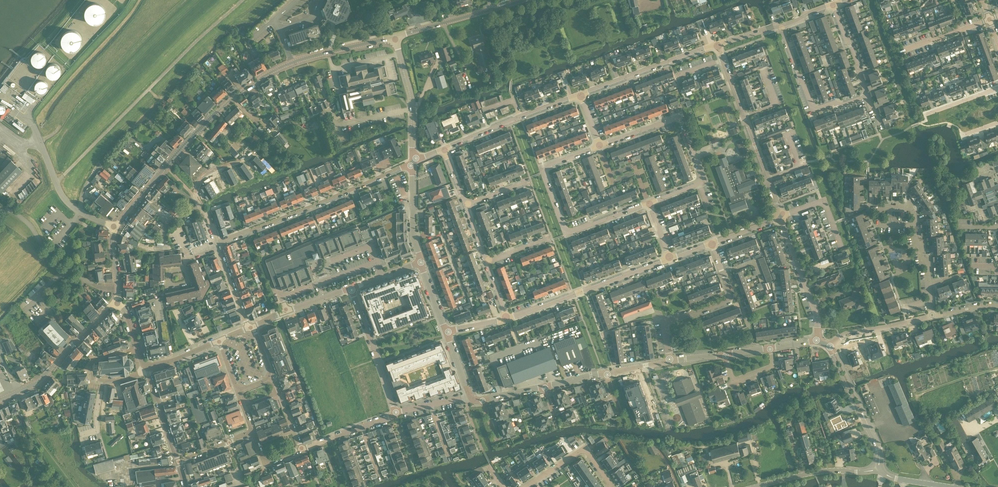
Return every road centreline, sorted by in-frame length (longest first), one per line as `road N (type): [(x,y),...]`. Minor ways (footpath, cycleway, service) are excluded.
road 1 (secondary): [(115,228),(238,94),(292,63),(394,37)]
road 2 (track): [(56,183),(241,0)]
road 3 (residential): [(599,146),(543,167),(565,233),(649,203)]
road 4 (residential): [(649,203),(704,182),(681,117),(599,146)]
road 5 (residential): [(412,162),(217,244)]
road 6 (residential): [(507,319),(670,258)]
road 7 (residential): [(669,361),(664,321),(732,299),(712,244)]
road 8 (secondary): [(0,400),(41,380),(117,301)]
road 9 (residential): [(868,95),(813,111),(781,27)]
road 10 (residential): [(0,208),(22,218),(81,277),(118,288)]
road 11 (residential): [(580,94),(717,44)]
road 12 (residential): [(932,317),(912,208),(879,207)]
road 13 (unclassified): [(115,228),(63,198),(34,125)]
road 14 (residential): [(876,471),(878,446),(830,346)]
road 15 (secondary): [(394,37),(524,0)]
road 16 (residential): [(396,413),(351,288)]
road 17 (residential): [(817,341),(818,317),(781,217)]
road 18 (unclassified): [(752,486),(826,471),(876,471)]

